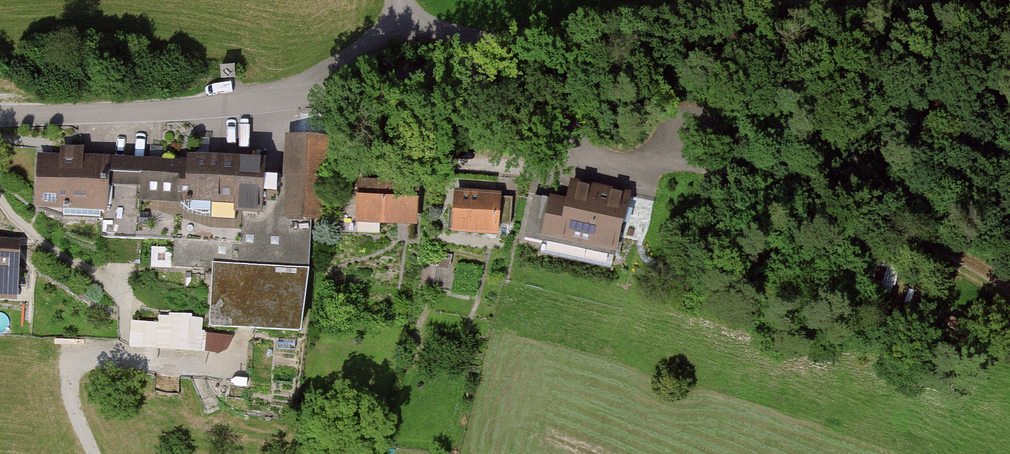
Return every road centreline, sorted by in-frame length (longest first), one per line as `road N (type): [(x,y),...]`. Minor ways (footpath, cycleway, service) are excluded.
road 1 (unclassified): [(0,115),(210,109),(755,0)]
road 2 (track): [(447,162),(766,176),(827,196),(1009,298)]
road 3 (track): [(309,93),(312,78),(404,16),(534,47)]

